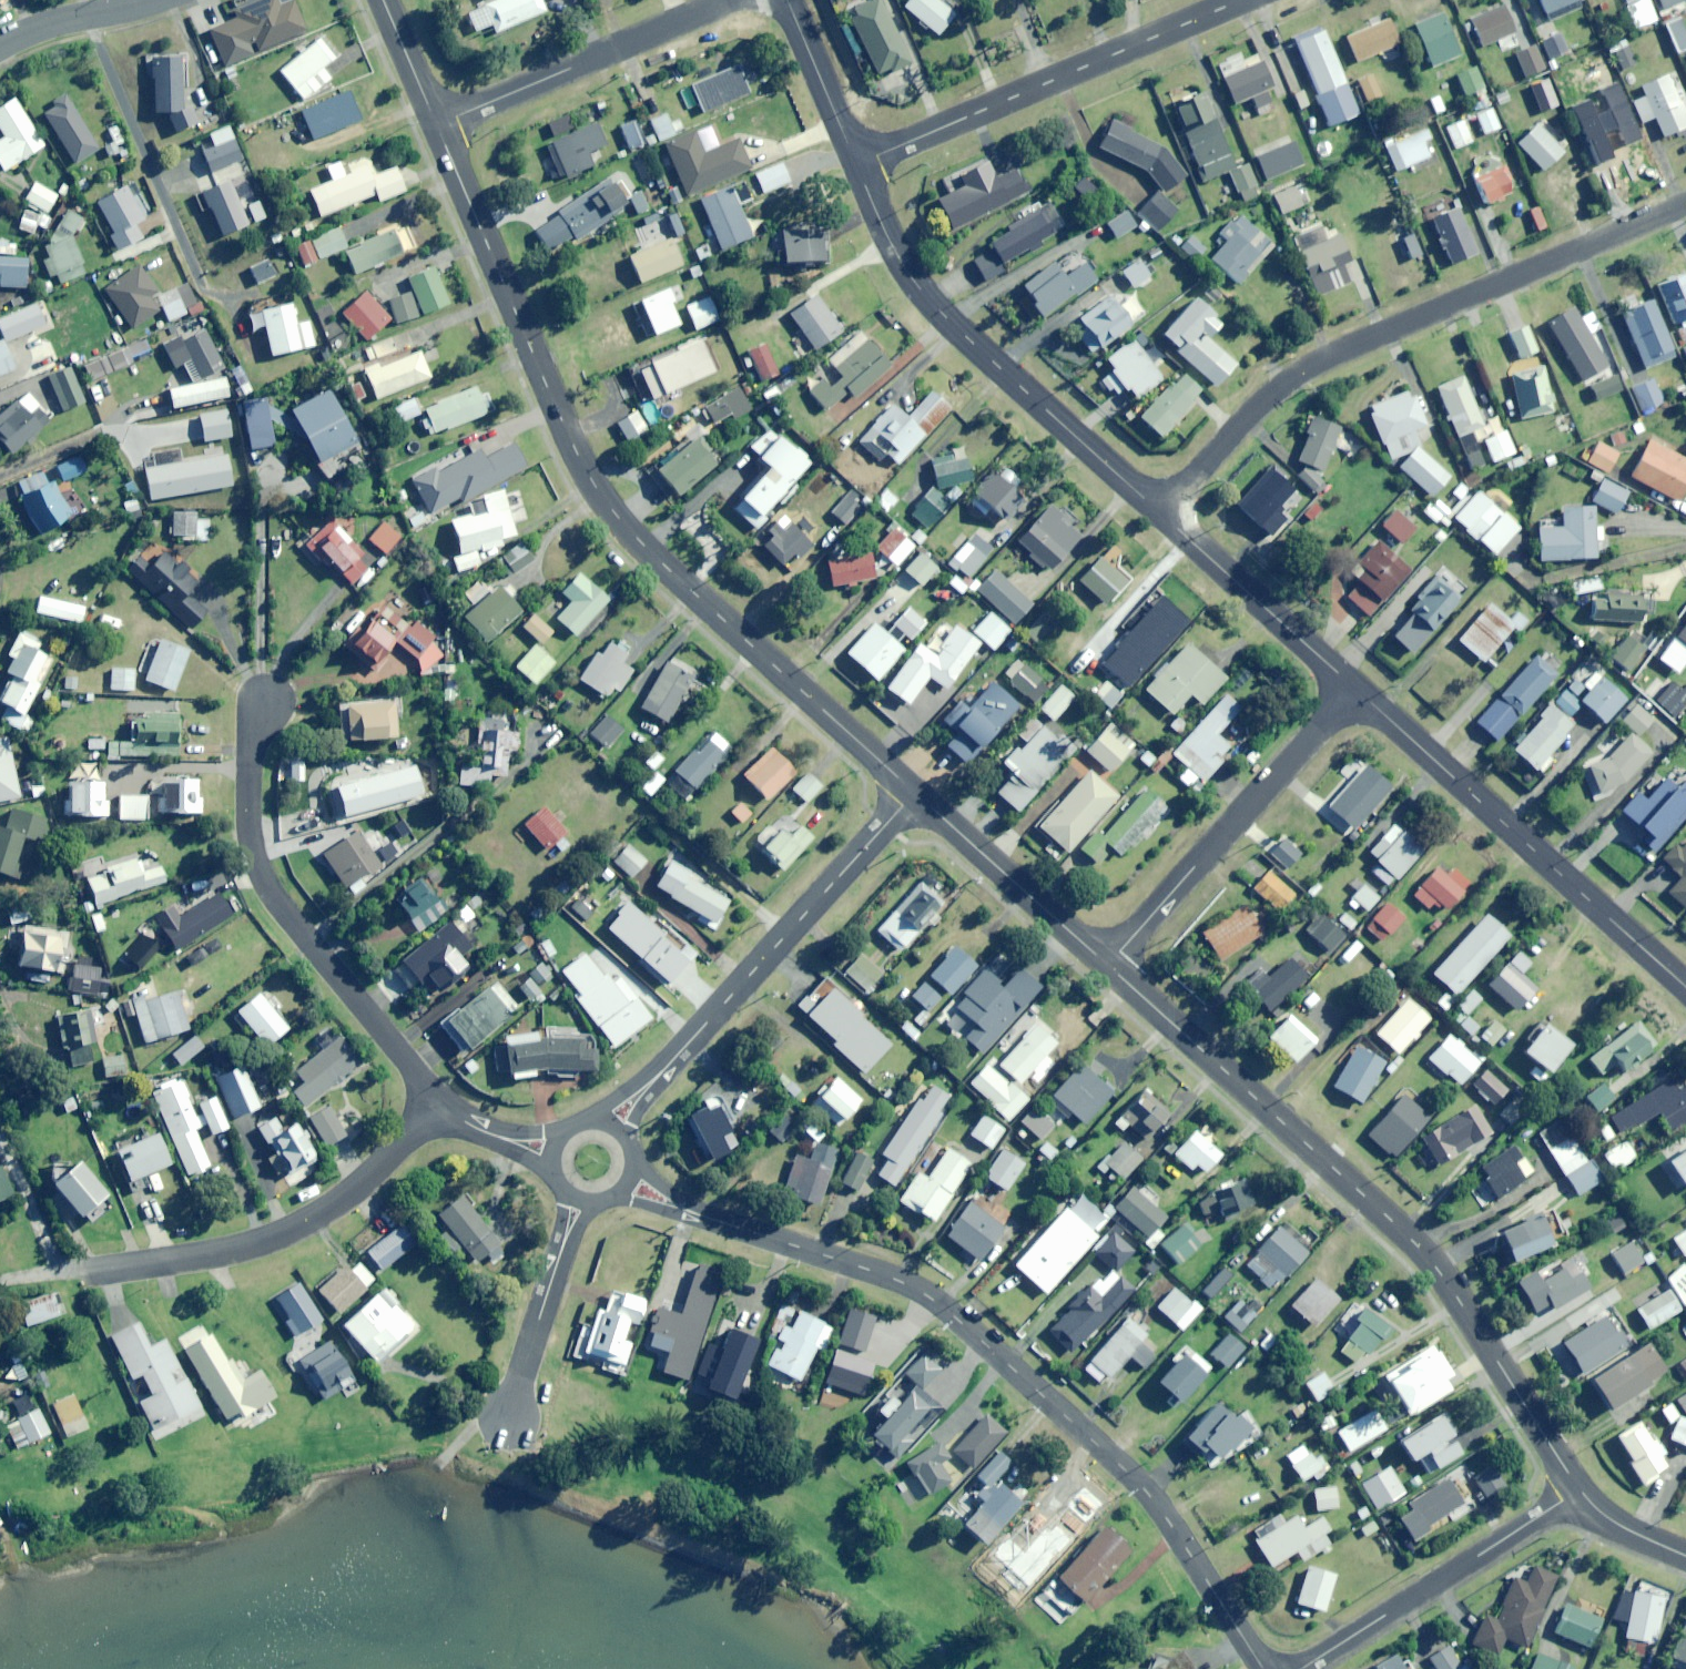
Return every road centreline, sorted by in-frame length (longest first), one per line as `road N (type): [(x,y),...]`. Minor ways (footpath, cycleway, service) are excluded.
road 1 (tertiary): [(436,124),(593,488),(914,792)]
road 2 (residential): [(1264,1668),(1150,1498),(945,1304),(886,1273),(704,1216)]
road 3 (tertiary): [(1112,962),(1426,1250),(1582,1492)]
road 4 (residential): [(1157,512),(1293,377),(1685,204)]
road 5 (residential): [(266,700),(249,784),(257,863),(275,898),(438,1104)]
road 6 (residential): [(1157,512),(939,310),(889,236),(860,163)]
road 7 (residential): [(1685,991),(1356,688)]
road 8 (residential): [(1242,0),(860,163)]
road 9 (residential): [(83,1273),(262,1241),(316,1216),(357,1190),(438,1104)]
road 10 (residential): [(669,1067),(914,792)]
road 11 (residential): [(1112,962),(1356,688)]
road 12 (residential): [(1301,1668),(1582,1492)]
road 13 (residential): [(436,124),(734,0)]
road 14 (residential): [(1356,688),(1157,512)]
road 15 (tertiary): [(914,792),(1112,962)]
road 16 (residential): [(860,163),(787,0)]
road 17 (residential): [(0,50),(57,25),(156,0)]
road 18 (residential): [(508,1414),(558,1266)]
road 19 (tertiary): [(384,0),(436,124)]
road 20 (tertiary): [(1582,1492),(1633,1533),(1685,1556)]

